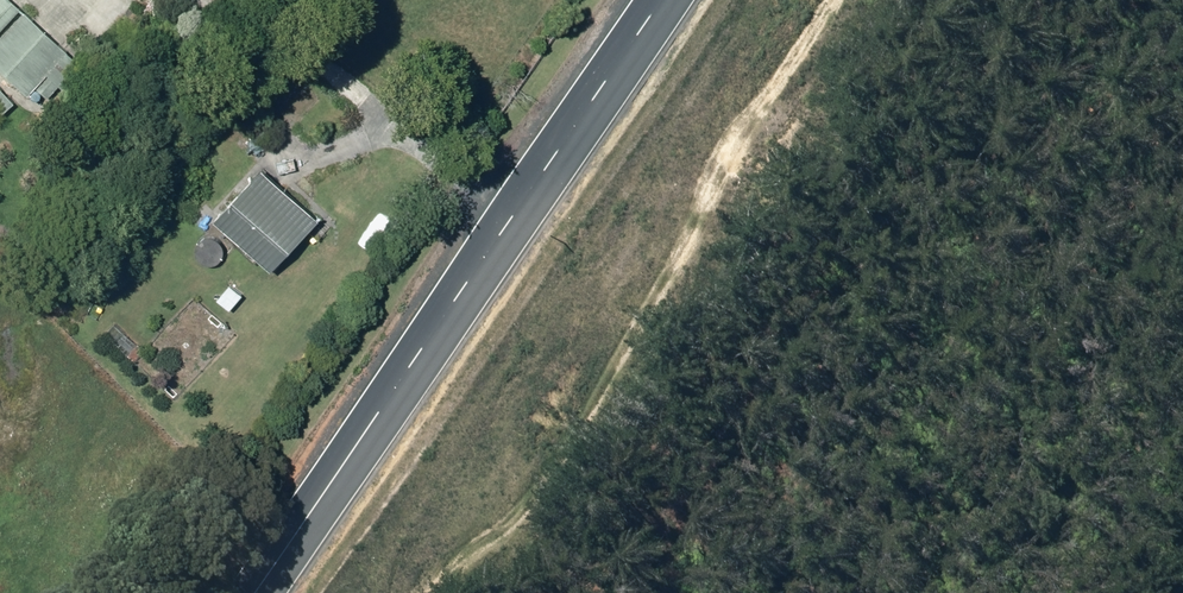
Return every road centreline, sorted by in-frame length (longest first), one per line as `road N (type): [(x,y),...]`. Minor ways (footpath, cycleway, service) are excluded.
road 1 (tertiary): [(677,0),(270,592)]
road 2 (track): [(836,0),(718,198),(482,560),(447,592)]

